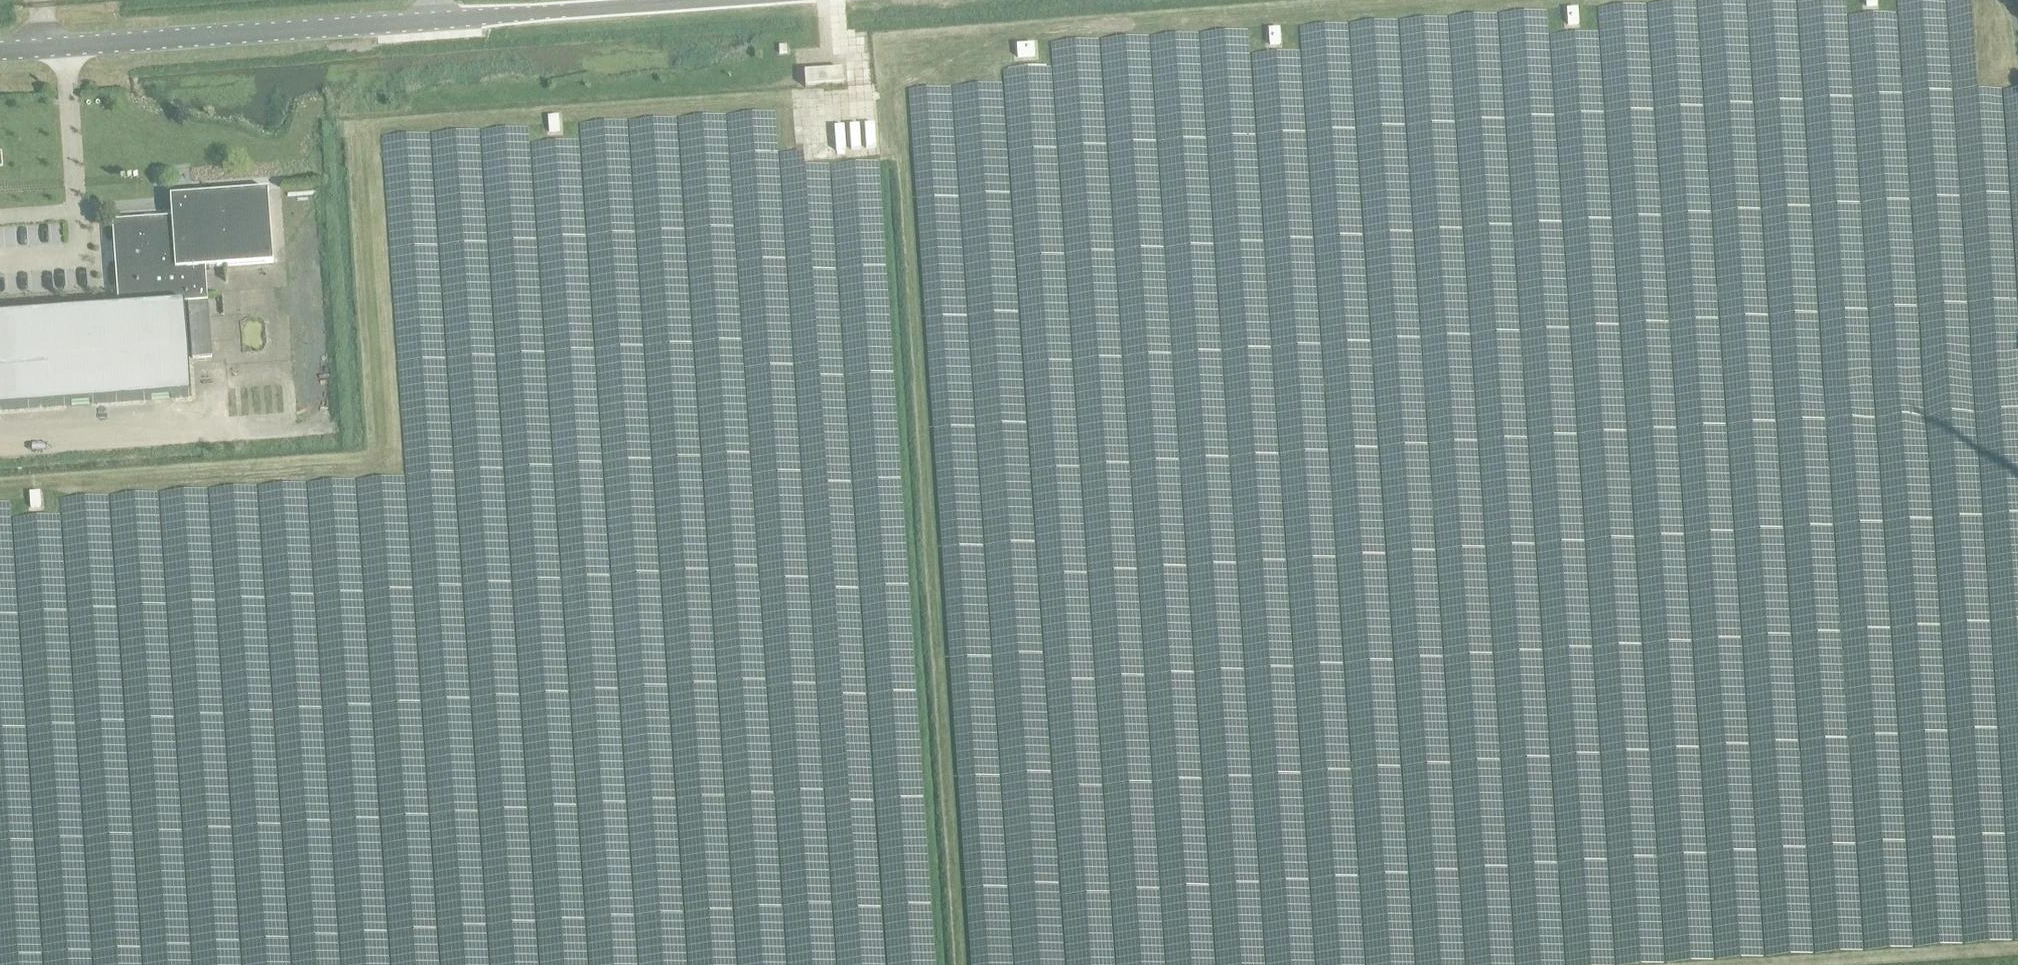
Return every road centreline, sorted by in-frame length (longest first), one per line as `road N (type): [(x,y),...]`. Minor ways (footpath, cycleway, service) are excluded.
road 1 (unclassified): [(0,48),(687,0)]

